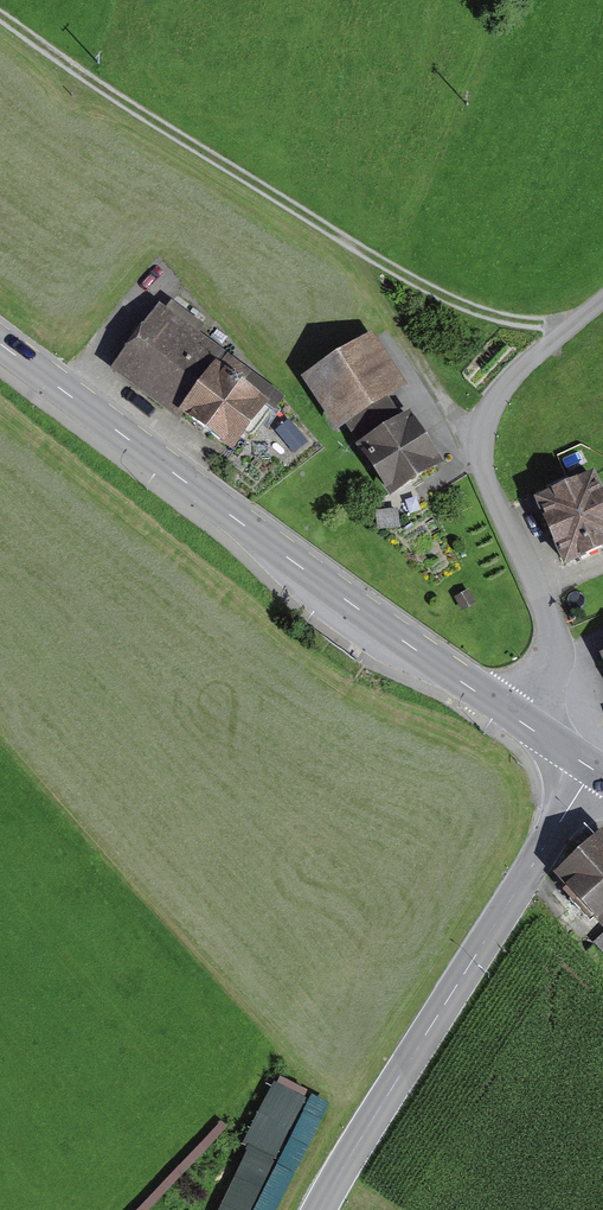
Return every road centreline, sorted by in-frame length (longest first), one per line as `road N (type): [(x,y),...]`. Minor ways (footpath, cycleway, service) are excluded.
road 1 (tertiary): [(0,344),(296,567),(592,770)]
road 2 (track): [(571,328),(486,314),(404,275),(0,15)]
road 3 (tertiary): [(592,770),(321,1209)]
road 4 (track): [(602,302),(510,387),(485,423),(480,461),(554,641),(545,686),(519,722)]

